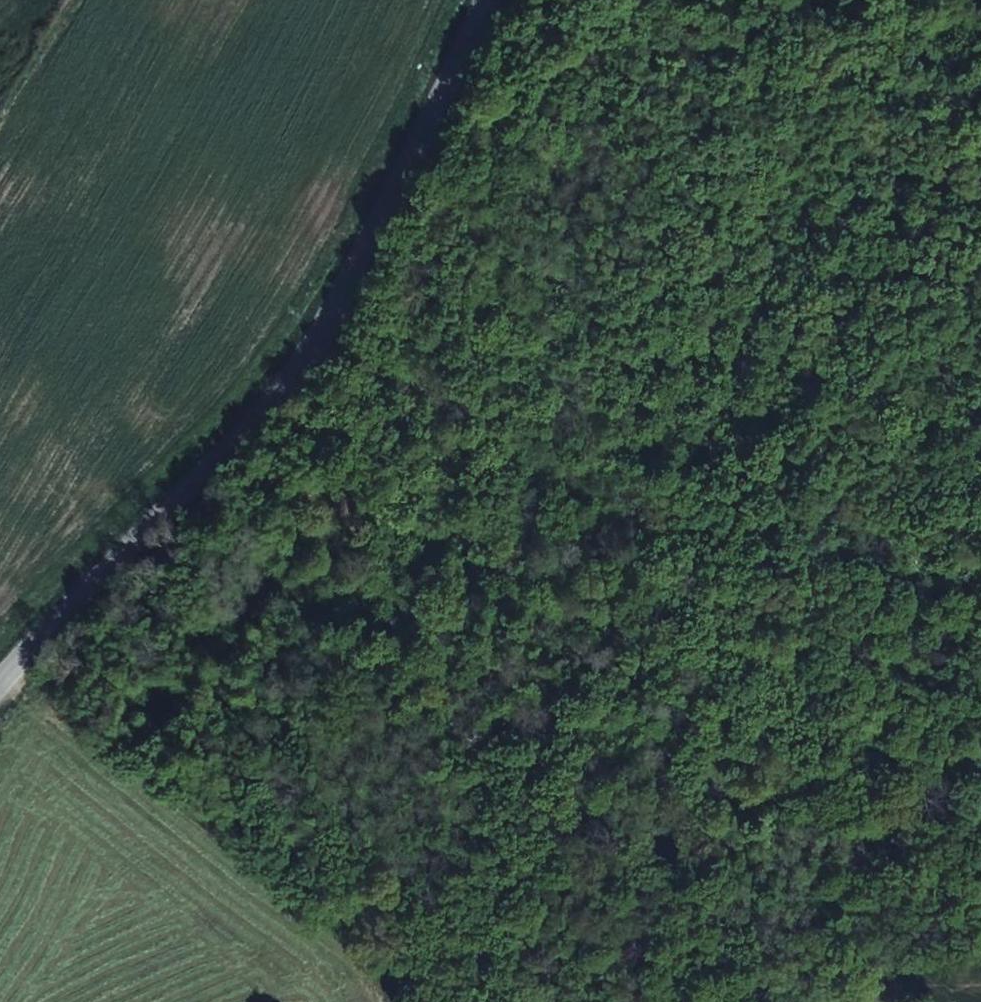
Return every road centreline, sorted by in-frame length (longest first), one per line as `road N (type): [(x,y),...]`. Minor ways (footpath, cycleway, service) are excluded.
road 1 (unclassified): [(490,0),(336,309),(272,392),(0,686)]

